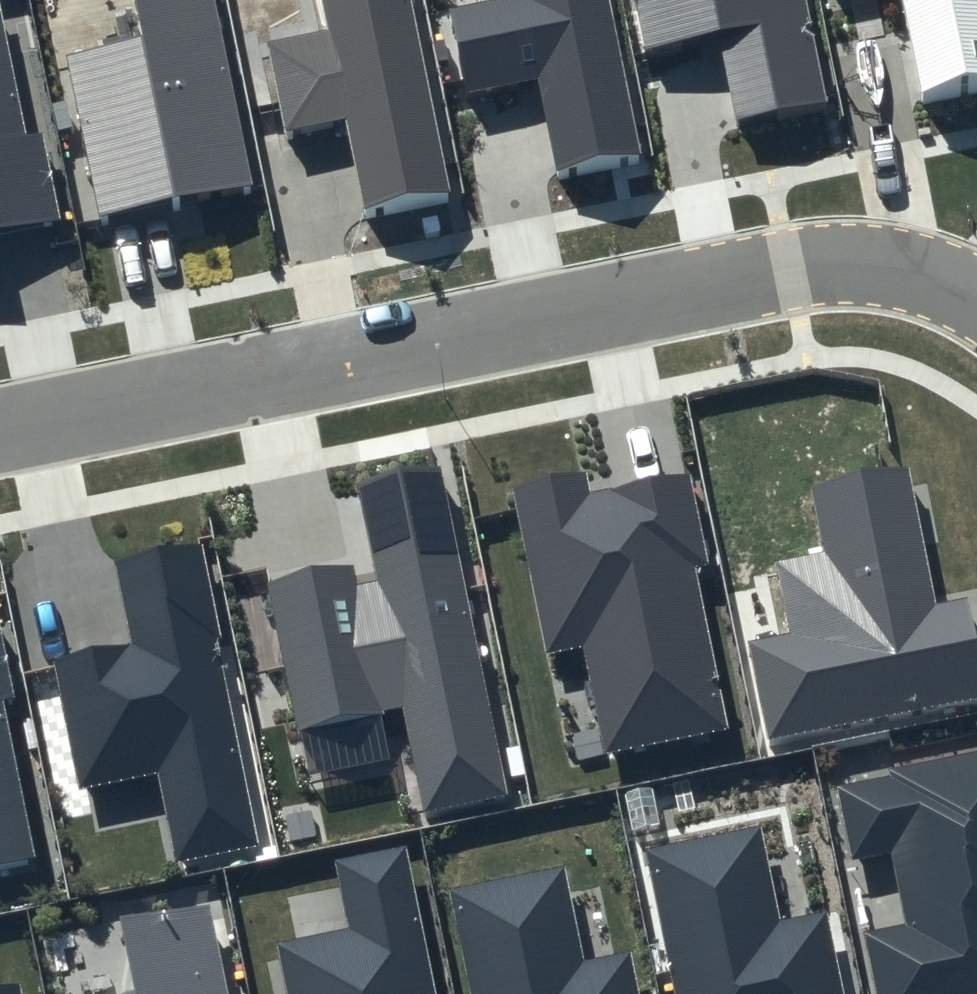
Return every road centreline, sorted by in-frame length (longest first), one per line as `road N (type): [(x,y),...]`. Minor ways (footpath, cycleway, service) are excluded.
road 1 (residential): [(976,300),(916,274),(855,263),(789,268),(0,426)]

